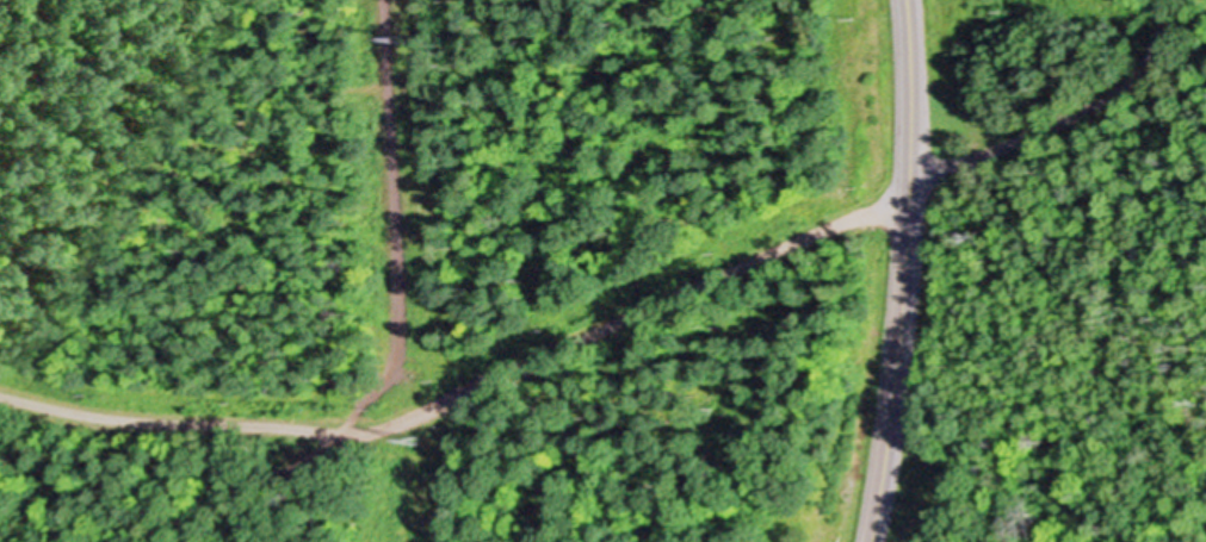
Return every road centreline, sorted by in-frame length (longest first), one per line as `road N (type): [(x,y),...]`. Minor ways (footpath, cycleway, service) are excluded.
road 1 (secondary): [(865,541),(899,335),(910,176),(904,0)]
road 2 (track): [(338,429),(400,368),(384,0)]
road 3 (track): [(1205,435),(963,99)]
road 4 (track): [(94,417),(41,519),(7,541)]

